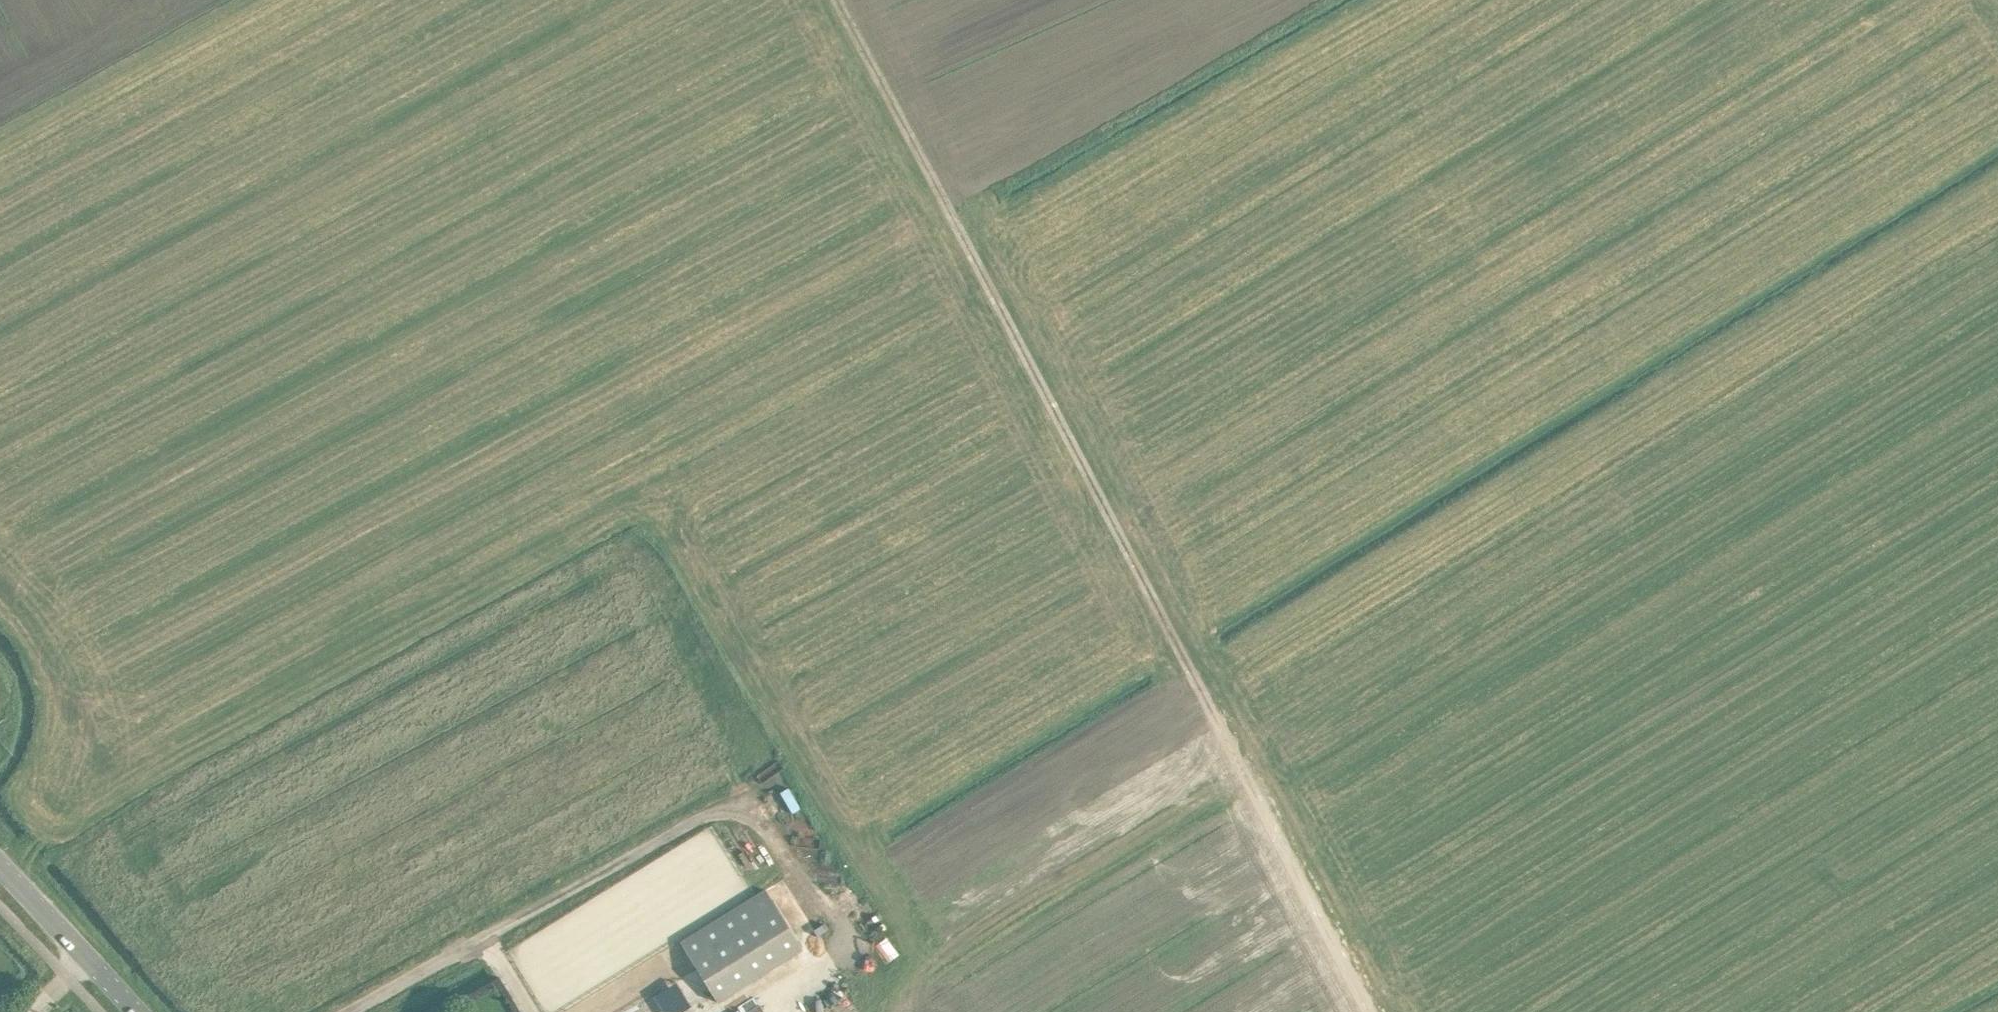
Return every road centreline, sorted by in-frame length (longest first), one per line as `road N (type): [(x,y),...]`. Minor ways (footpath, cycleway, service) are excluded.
road 1 (track): [(1213,722),(837,0)]
road 2 (track): [(1213,722),(769,1006)]
road 3 (track): [(1366,1011),(1213,722)]
road 4 (track): [(0,110),(201,0)]
road 5 (tertiary): [(138,1011),(0,865)]

